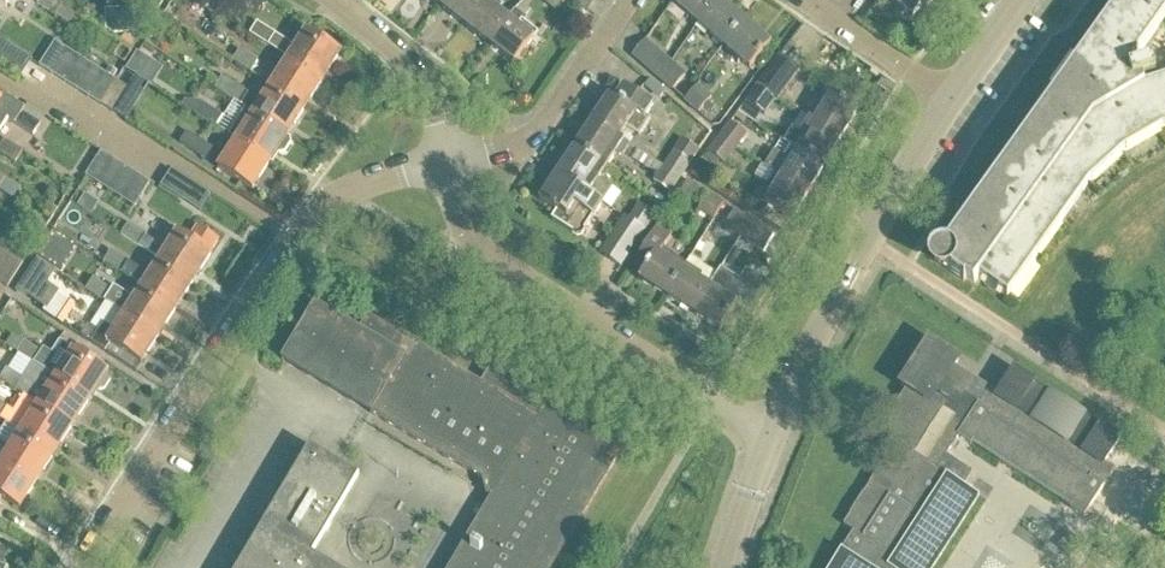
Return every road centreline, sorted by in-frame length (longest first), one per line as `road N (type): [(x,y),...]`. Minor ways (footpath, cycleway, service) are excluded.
road 1 (residential): [(86,567),(221,351),(324,207),(391,173),(447,164)]
road 2 (residential): [(447,164),(468,240),(768,433)]
road 3 (unclassified): [(768,433),(948,99)]
road 4 (residential): [(447,164),(532,141),(632,0)]
road 5 (residential): [(327,0),(436,93),(447,164)]
road 6 (residential): [(948,99),(805,0)]
road 7 (unclassified): [(727,567),(768,433)]
road 8 (unclassified): [(948,99),(1022,0)]

